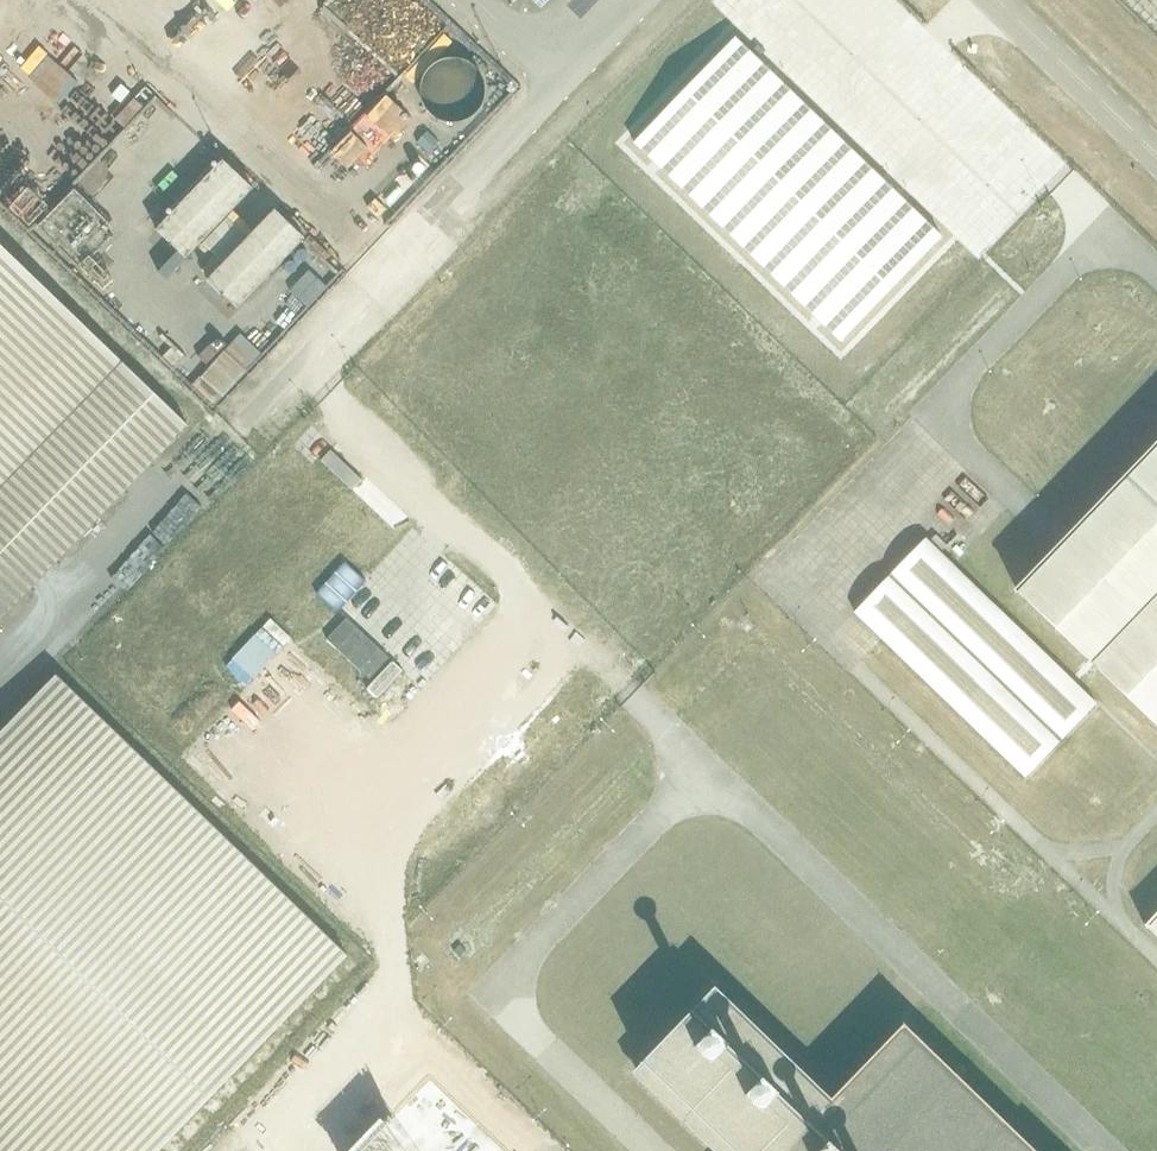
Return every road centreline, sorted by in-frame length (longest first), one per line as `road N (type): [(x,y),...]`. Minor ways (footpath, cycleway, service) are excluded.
road 1 (unclassified): [(563,75),(296,359)]
road 2 (unclassified): [(1156,153),(998,0)]

